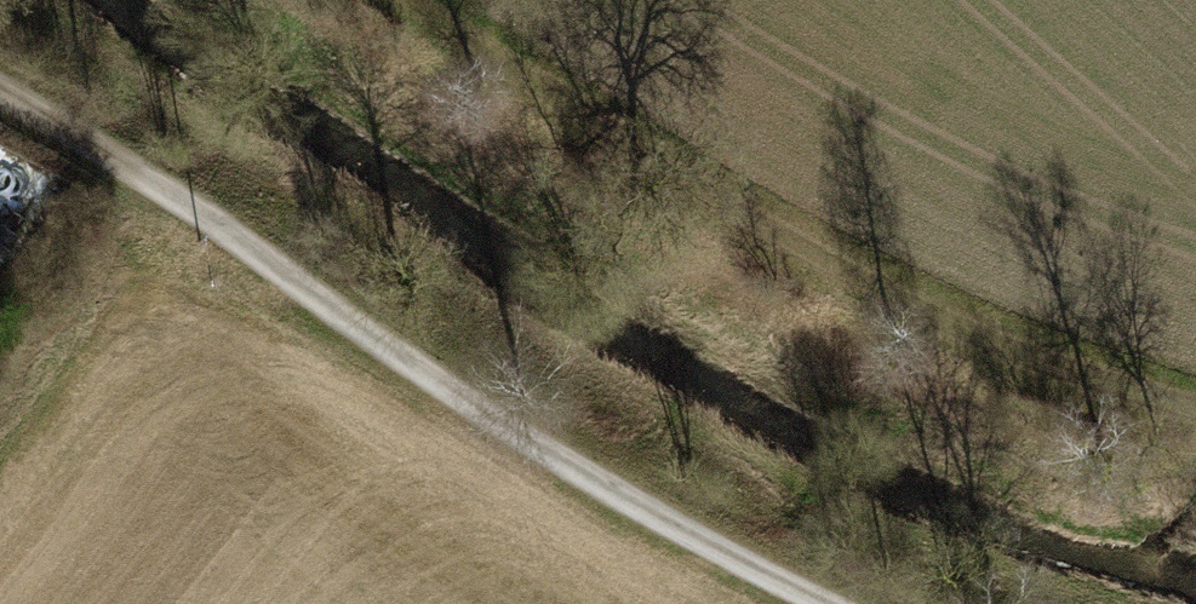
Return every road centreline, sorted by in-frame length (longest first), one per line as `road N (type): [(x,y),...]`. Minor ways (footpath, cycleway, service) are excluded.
road 1 (track): [(857,603),(733,549),(522,426),(0,90)]
road 2 (track): [(402,0),(853,277),(1026,357),(1195,407)]

